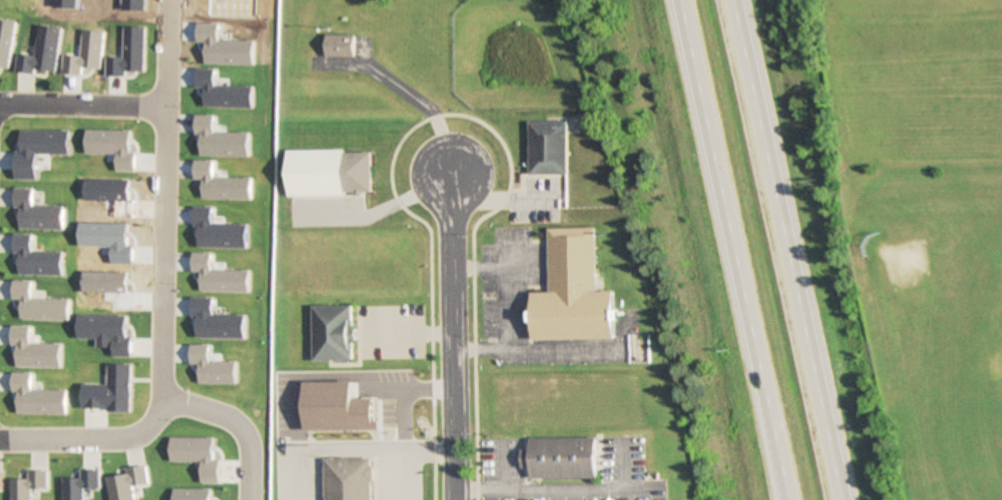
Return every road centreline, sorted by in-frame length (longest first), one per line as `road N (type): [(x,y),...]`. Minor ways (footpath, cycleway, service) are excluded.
road 1 (motorway): [(680,0),(745,263),(792,499)]
road 2 (motorway): [(845,499),(736,0)]
road 3 (residential): [(166,395),(166,0)]
road 4 (residential): [(450,177),(454,499)]
road 5 (residential): [(166,395),(92,429),(0,436)]
road 6 (residential): [(166,105),(0,100)]
road 7 (residential): [(245,499),(244,441),(214,403),(166,395)]

